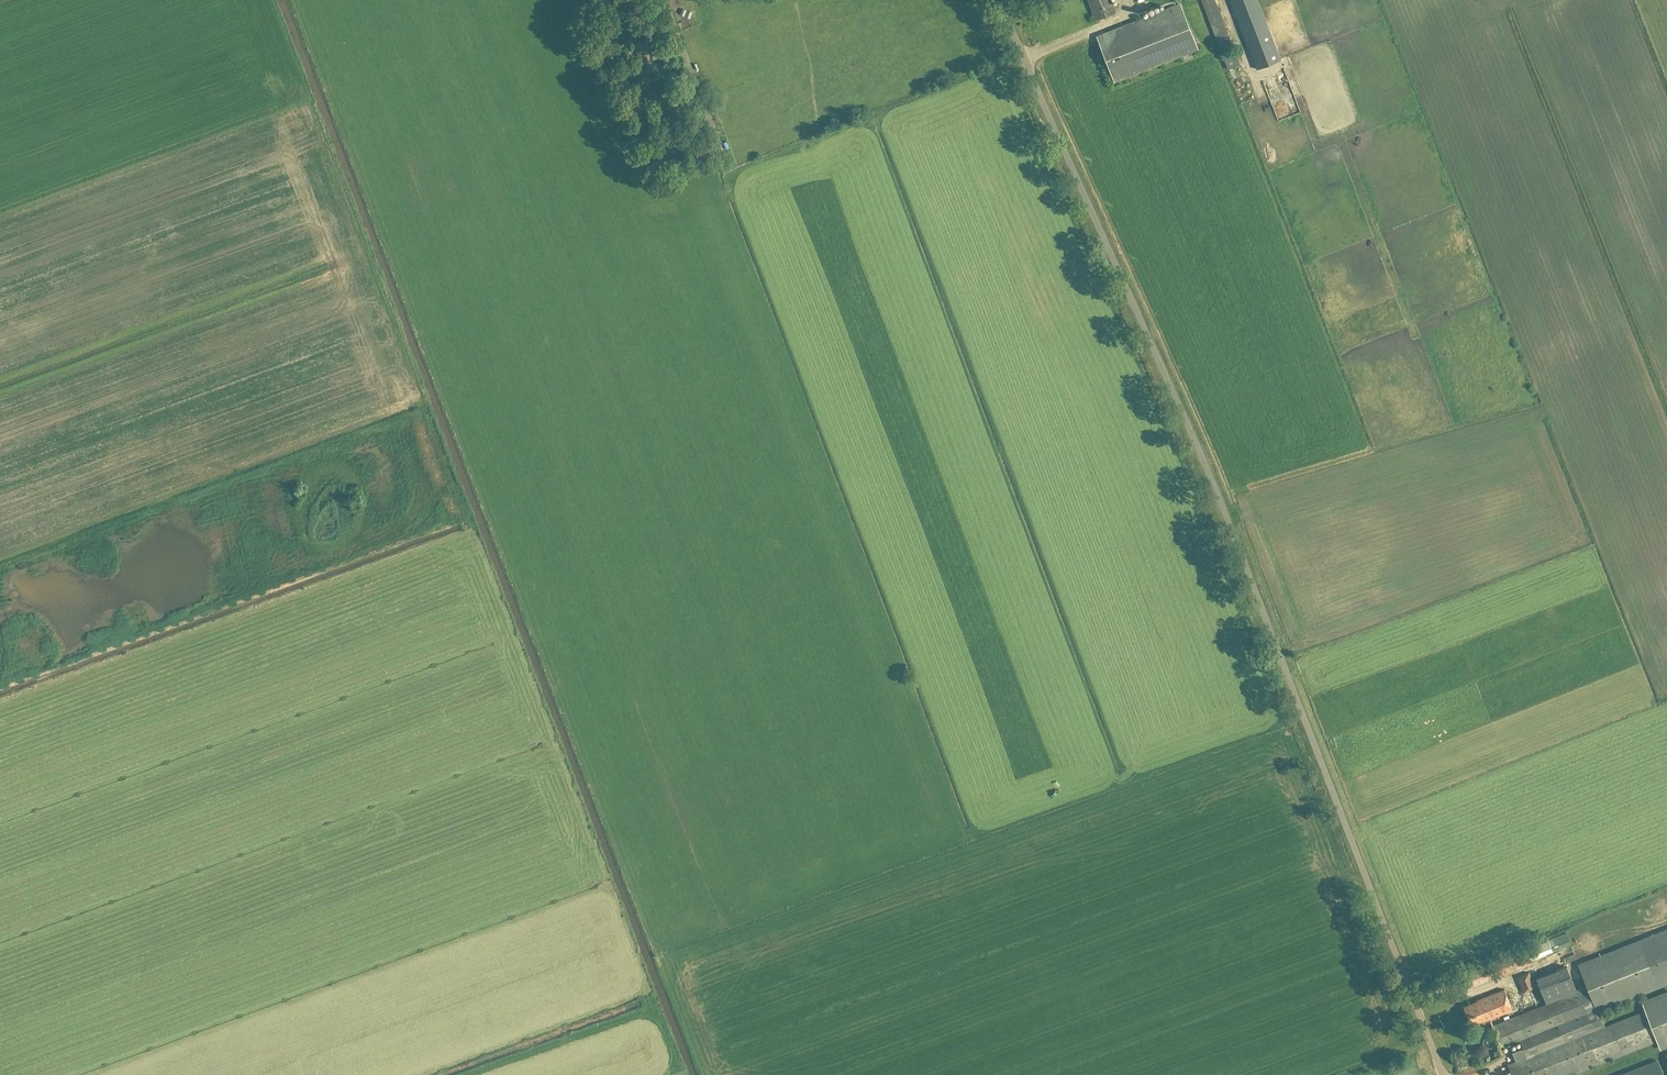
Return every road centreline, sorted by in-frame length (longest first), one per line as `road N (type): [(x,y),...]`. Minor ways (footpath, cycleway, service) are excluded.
road 1 (unclassified): [(1441,1074),(1204,463),(1000,0)]

